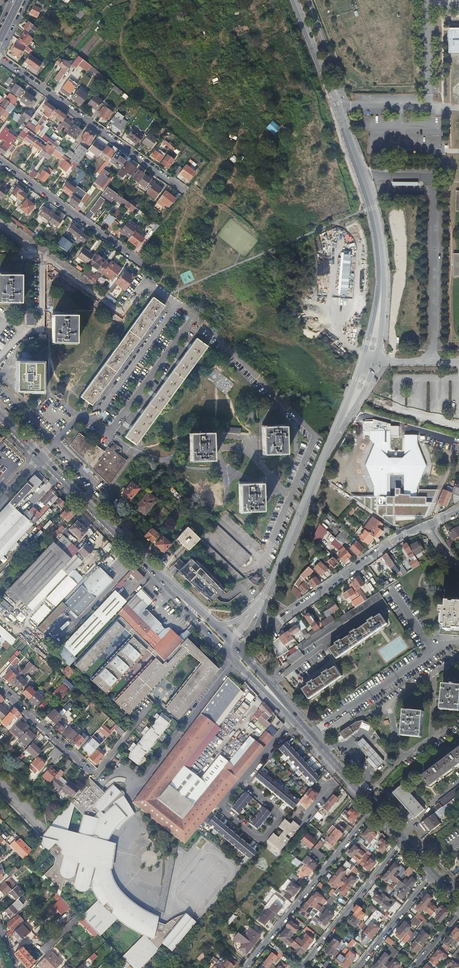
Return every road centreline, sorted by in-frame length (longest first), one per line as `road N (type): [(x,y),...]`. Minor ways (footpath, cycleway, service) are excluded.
road 1 (residential): [(186,192),(0,58)]
road 2 (residential): [(152,704),(93,775),(0,689)]
road 3 (residential): [(245,967),(374,808)]
road 4 (tertiary): [(330,450),(375,361),(383,261)]
road 5 (tertiary): [(383,261),(369,343),(330,450)]
road 6 (primary): [(41,457),(172,590)]
road 7 (residential): [(273,624),(427,525)]
road 8 (residential): [(143,264),(0,161)]
road 9 (tertiary): [(381,239),(368,176),(329,83)]
road 10 (tertiary): [(329,83),(381,239)]
road 11 (residential): [(302,967),(404,841)]
road 12 (tertiary): [(330,450),(274,581)]
road 13 (residential): [(224,812),(259,839),(280,818),(241,780)]
road 14 (primary): [(294,717),(374,808)]
road 15 (residential): [(434,874),(358,967)]

